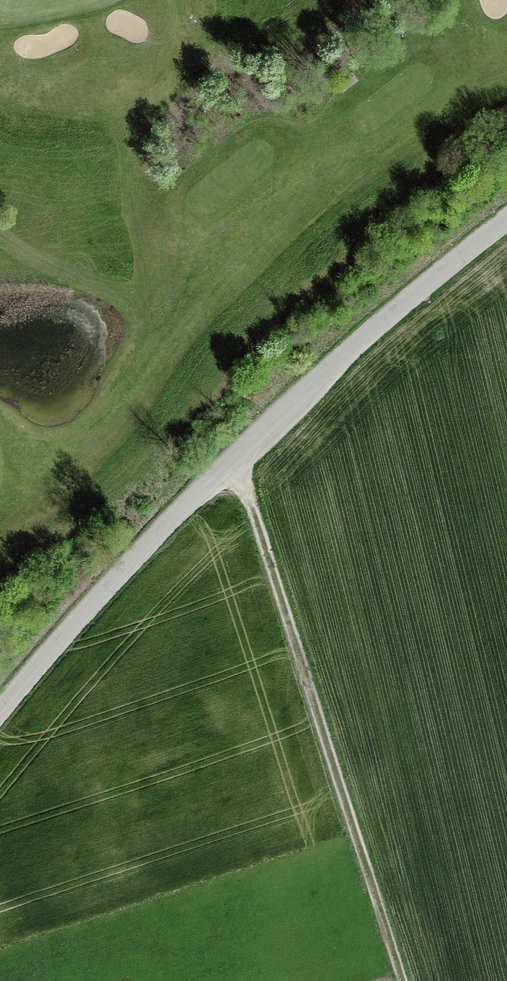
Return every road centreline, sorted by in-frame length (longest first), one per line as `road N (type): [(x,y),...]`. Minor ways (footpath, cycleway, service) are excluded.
road 1 (unclassified): [(0,712),(153,535),(350,349),(506,220)]
road 2 (track): [(231,462),(396,980)]
road 3 (track): [(437,276),(506,505)]

